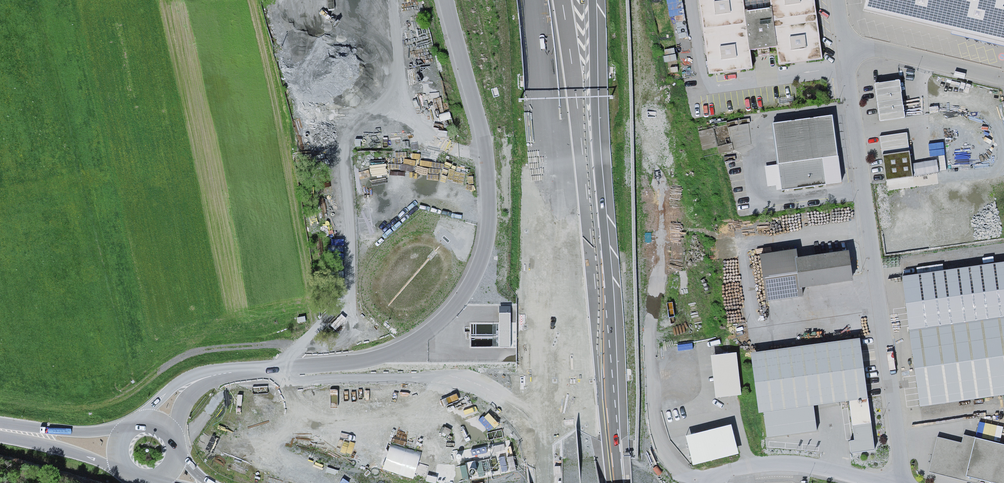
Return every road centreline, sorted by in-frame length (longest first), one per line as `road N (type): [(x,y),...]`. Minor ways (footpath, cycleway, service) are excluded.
road 1 (motorway): [(534,0),(546,125),(546,482)]
road 2 (residential): [(912,482),(842,37)]
road 3 (unclassified): [(159,422),(191,385),(215,376),(358,362),(414,341),(451,310),(483,254)]
road 4 (residential): [(641,305),(652,434),(673,466),(692,479),(820,472),(881,482)]
road 5 (motorway): [(604,370),(562,0)]
road 6 (motorway): [(604,370),(608,287),(592,0)]
road 7 (unclassified): [(446,0),(484,144),(483,254)]
road 8 (residential): [(842,37),(1003,79)]

